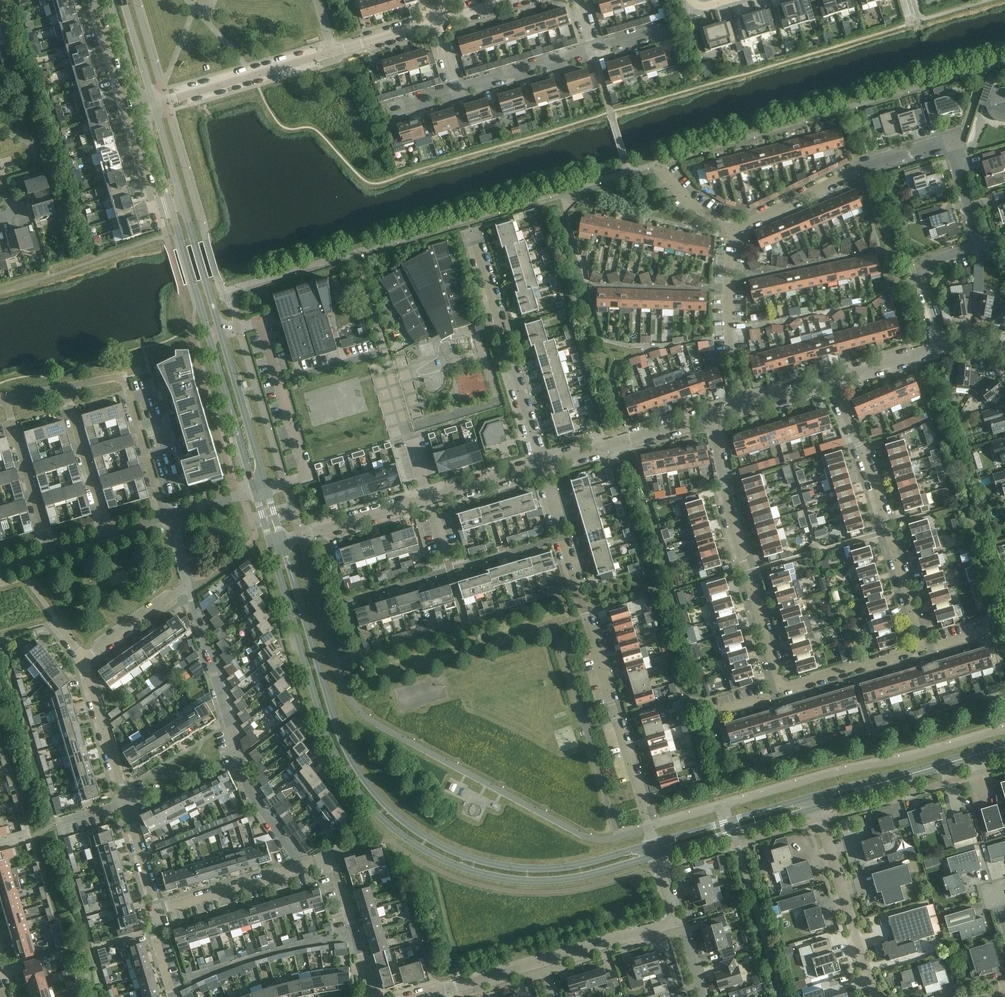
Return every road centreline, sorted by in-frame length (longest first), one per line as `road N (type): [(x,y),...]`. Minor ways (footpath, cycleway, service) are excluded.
road 1 (tertiary): [(272,547),(333,748),(388,824),(460,868),(505,880),(588,877),(658,856)]
road 2 (tertiary): [(655,845),(582,866),(506,867),(467,857),(395,816),(343,743),(284,544)]
road 3 (residential): [(740,230),(851,178),(957,144),(987,245),(932,265),(944,348)]
road 4 (residential): [(655,845),(542,467)]
road 5 (residential): [(306,867),(245,777),(188,585)]
road 6 (tertiary): [(267,489),(182,202)]
road 7 (tertiary): [(172,205),(256,492)]
road 8 (residential): [(931,655),(832,381)]
road 9 (residential): [(714,417),(790,697)]
road 10 (residential): [(158,910),(84,658)]
road 11 (residential): [(542,467),(474,232)]
road 12 (residential): [(172,205),(156,211),(92,0)]
road 13 (residential): [(167,518),(122,377),(66,389)]
road 14 (residential): [(881,996),(819,809)]
road 15 (residential): [(153,103),(333,52)]
road 16 (residential): [(542,467),(714,417)]
road 17 (residential): [(749,407),(731,300),(740,230)]
road 18 (residential): [(306,867),(332,860),(375,996)]
road 19 (tertiary): [(816,797),(655,845)]
road 20 (tertiary): [(658,856),(819,809)]
road 21 (residential): [(50,553),(6,401)]
road 22 (residential): [(284,544),(432,500)]
road 23 (residential): [(158,910),(306,867)]
road 24 (residential): [(110,535),(66,389)]
road 25 (residential): [(790,697),(931,655)]
road 26 (residential): [(544,964),(683,924)]
road 27 (residential): [(458,87),(596,48)]
road 28 (residential): [(84,658),(188,585)]
road 29 (tertiary): [(883,782),(1004,746)]
road 30 (residential): [(427,996),(544,964)]

